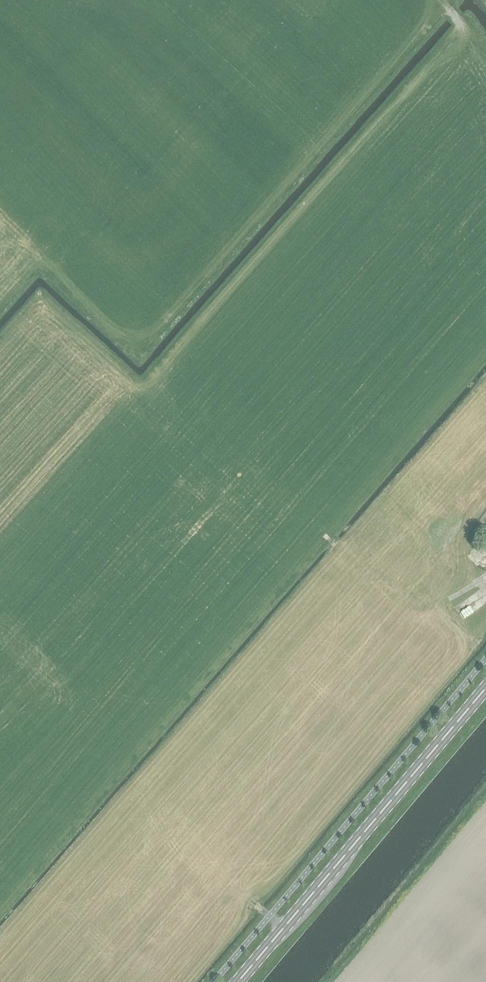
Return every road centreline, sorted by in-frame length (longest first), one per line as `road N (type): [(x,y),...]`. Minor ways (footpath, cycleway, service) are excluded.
road 1 (primary): [(236,981),(485,686)]

